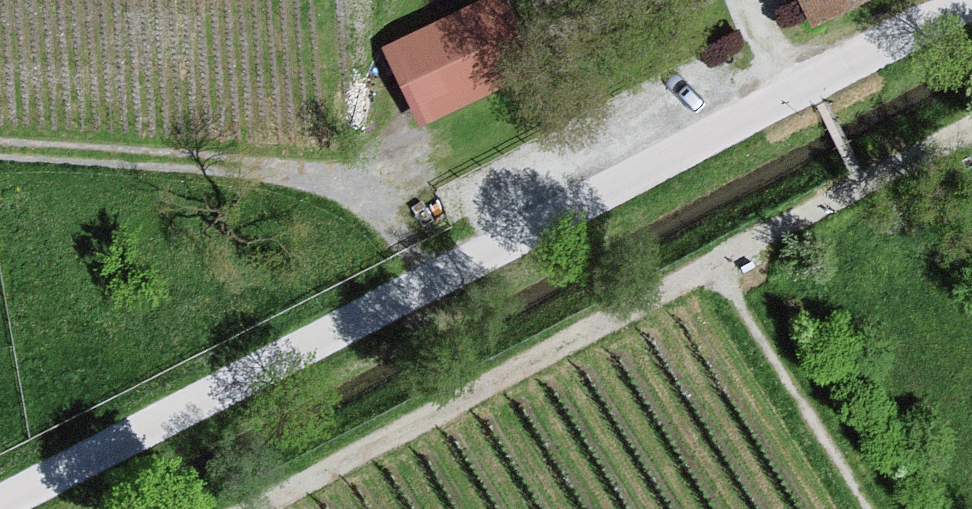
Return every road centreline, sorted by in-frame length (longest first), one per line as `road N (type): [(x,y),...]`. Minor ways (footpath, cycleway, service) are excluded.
road 1 (unclassified): [(3,508),(971,6)]
road 2 (track): [(270,508),(971,140)]

